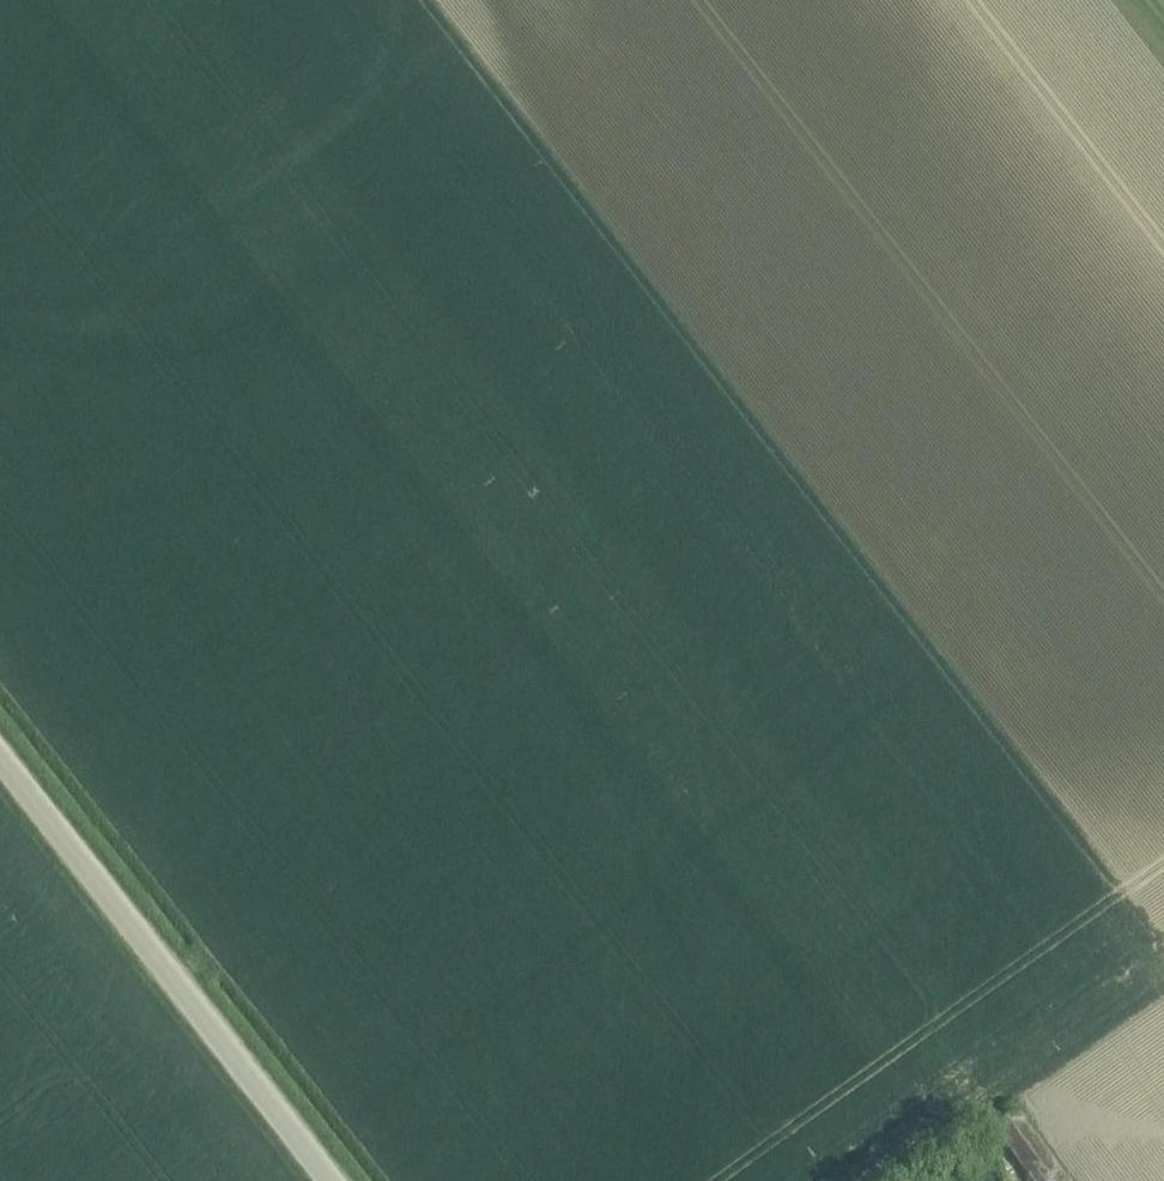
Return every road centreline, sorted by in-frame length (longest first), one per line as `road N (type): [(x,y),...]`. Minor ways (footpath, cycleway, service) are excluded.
road 1 (tertiary): [(329,1180),(0,758)]

